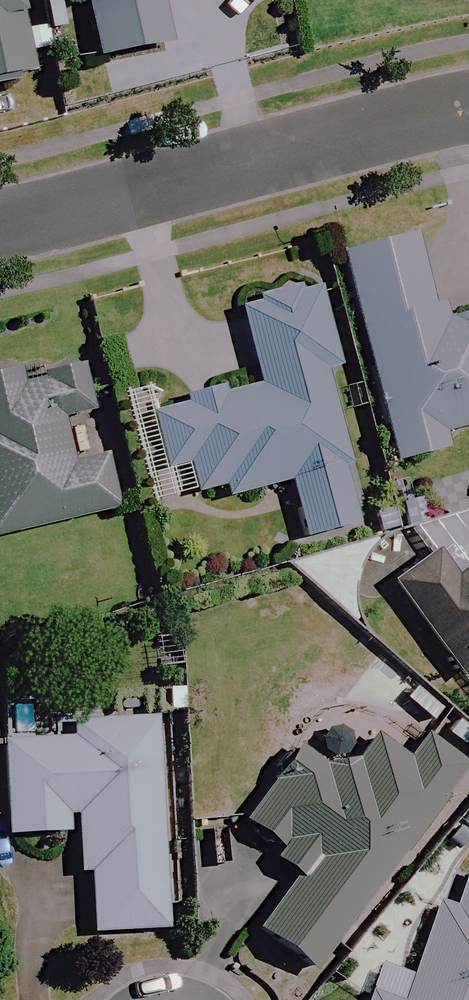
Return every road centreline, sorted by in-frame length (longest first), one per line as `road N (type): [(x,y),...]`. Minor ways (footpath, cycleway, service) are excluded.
road 1 (residential): [(468,108),(0,227)]

